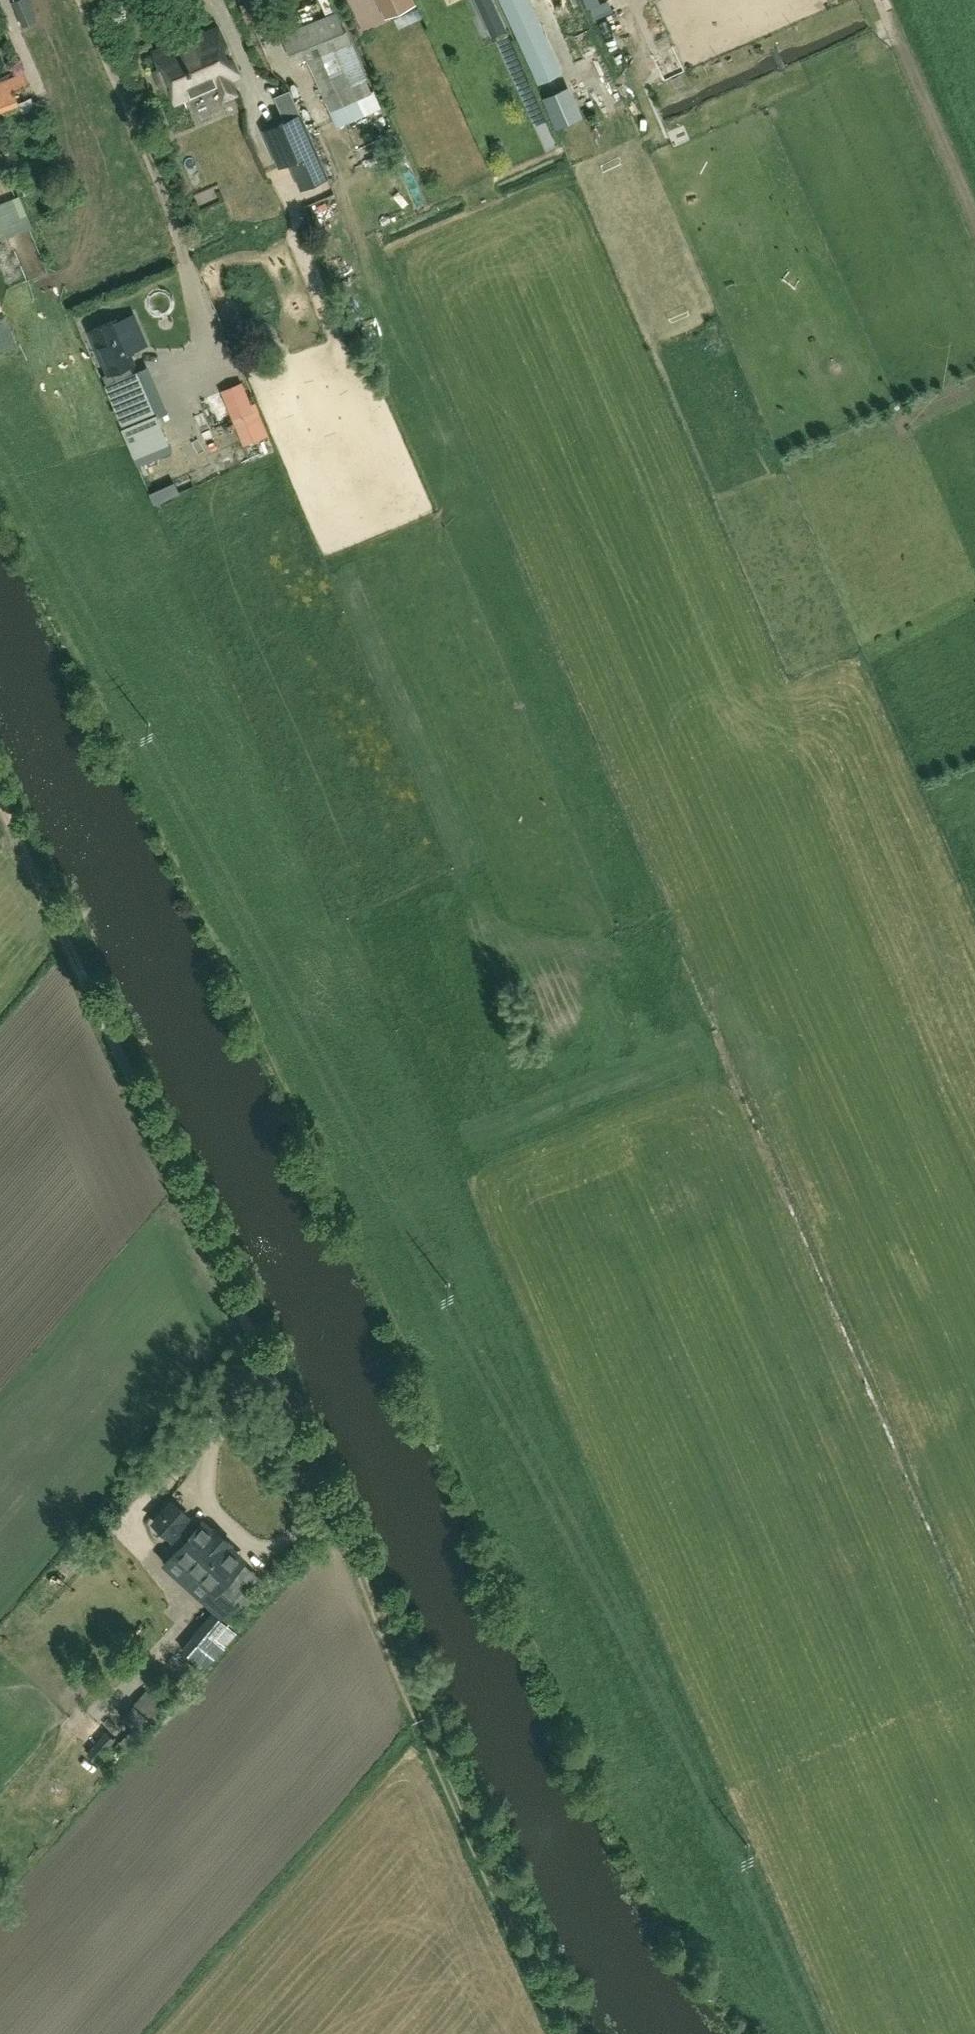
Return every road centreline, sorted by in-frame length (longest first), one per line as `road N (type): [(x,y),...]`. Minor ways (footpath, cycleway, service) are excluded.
road 1 (track): [(560,2033),(420,1720),(335,1504),(266,1365)]

